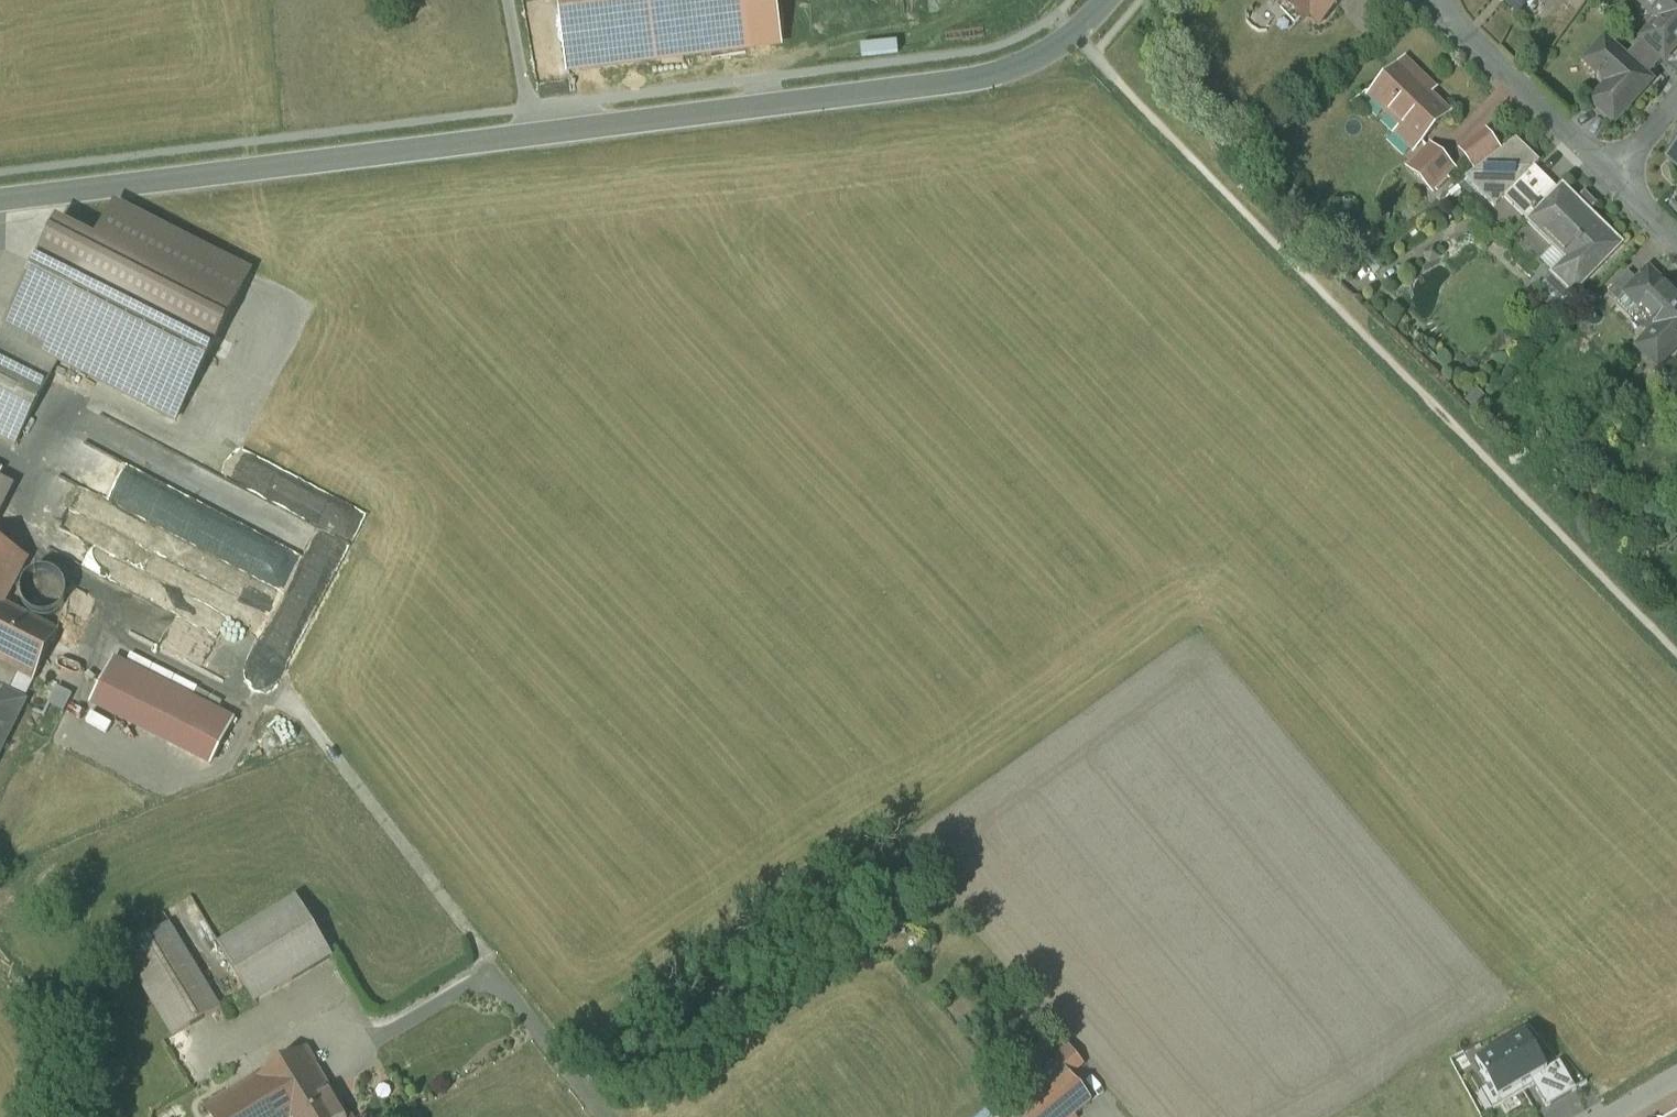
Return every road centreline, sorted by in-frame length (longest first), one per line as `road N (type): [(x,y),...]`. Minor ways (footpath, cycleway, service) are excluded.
road 1 (tertiary): [(1103,0),(1053,50),(972,79),(0,201)]
road 2 (track): [(489,983),(478,942),(303,713)]
road 3 (residential): [(1445,0),(1452,17),(1613,181)]

